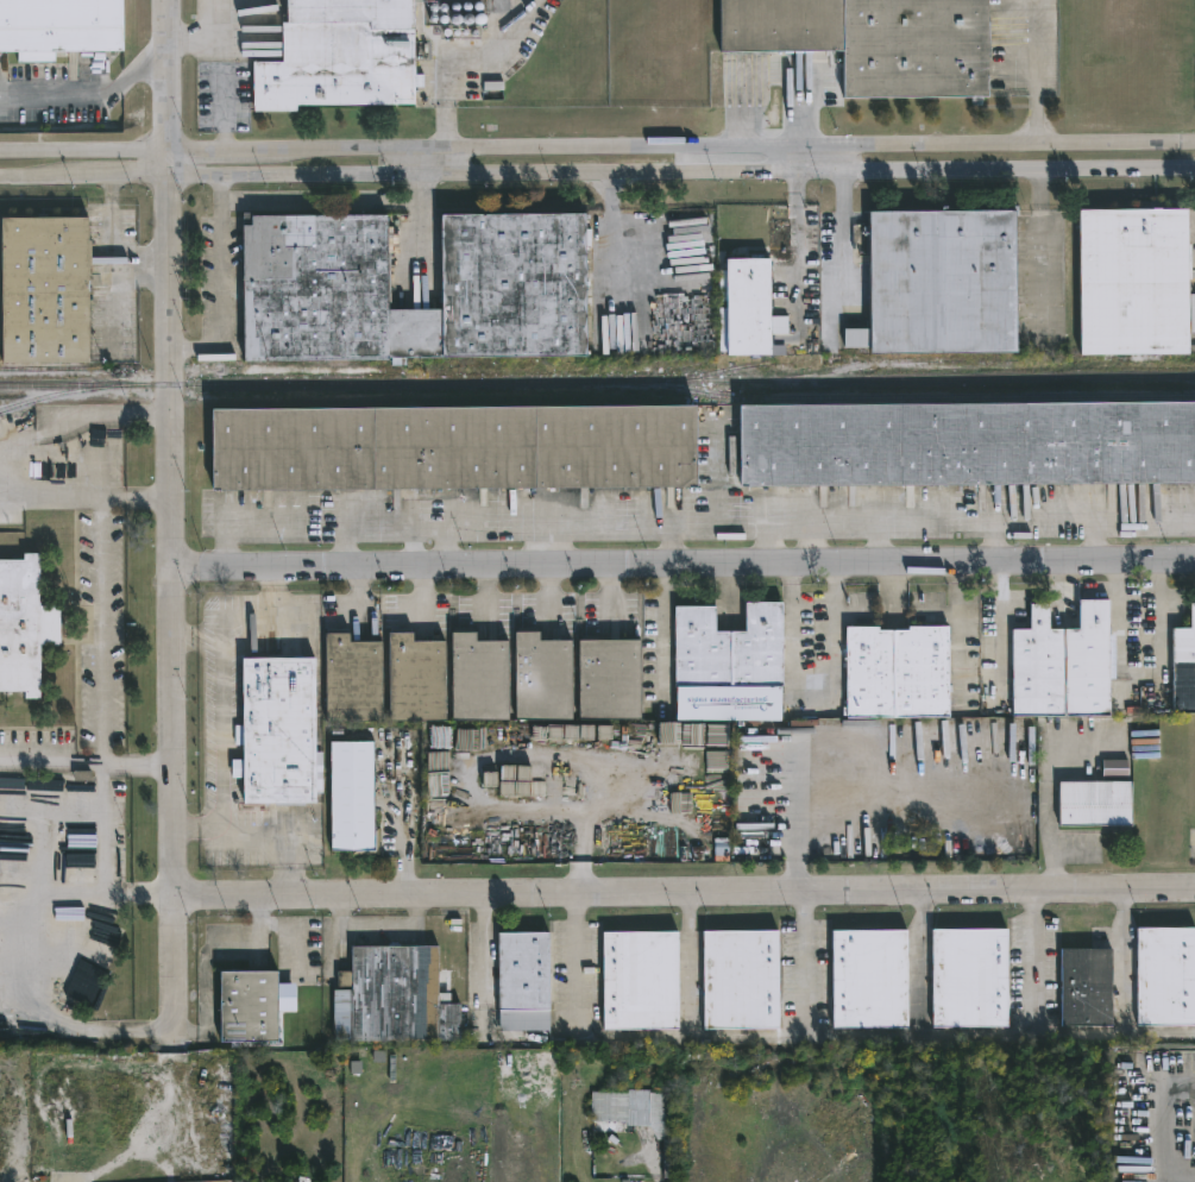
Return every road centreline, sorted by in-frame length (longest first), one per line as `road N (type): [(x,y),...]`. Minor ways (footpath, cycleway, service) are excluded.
road 1 (tertiary): [(1194,147),(171,153)]
road 2 (tertiary): [(171,174),(1194,170)]
road 3 (residential): [(1194,561),(172,568)]
road 4 (residential): [(1194,888),(175,898)]
road 5 (tertiary): [(171,174),(175,898)]
road 6 (residential): [(0,178),(171,174)]
road 7 (residential): [(171,153),(0,156)]
road 8 (tertiary): [(169,0),(171,153)]

